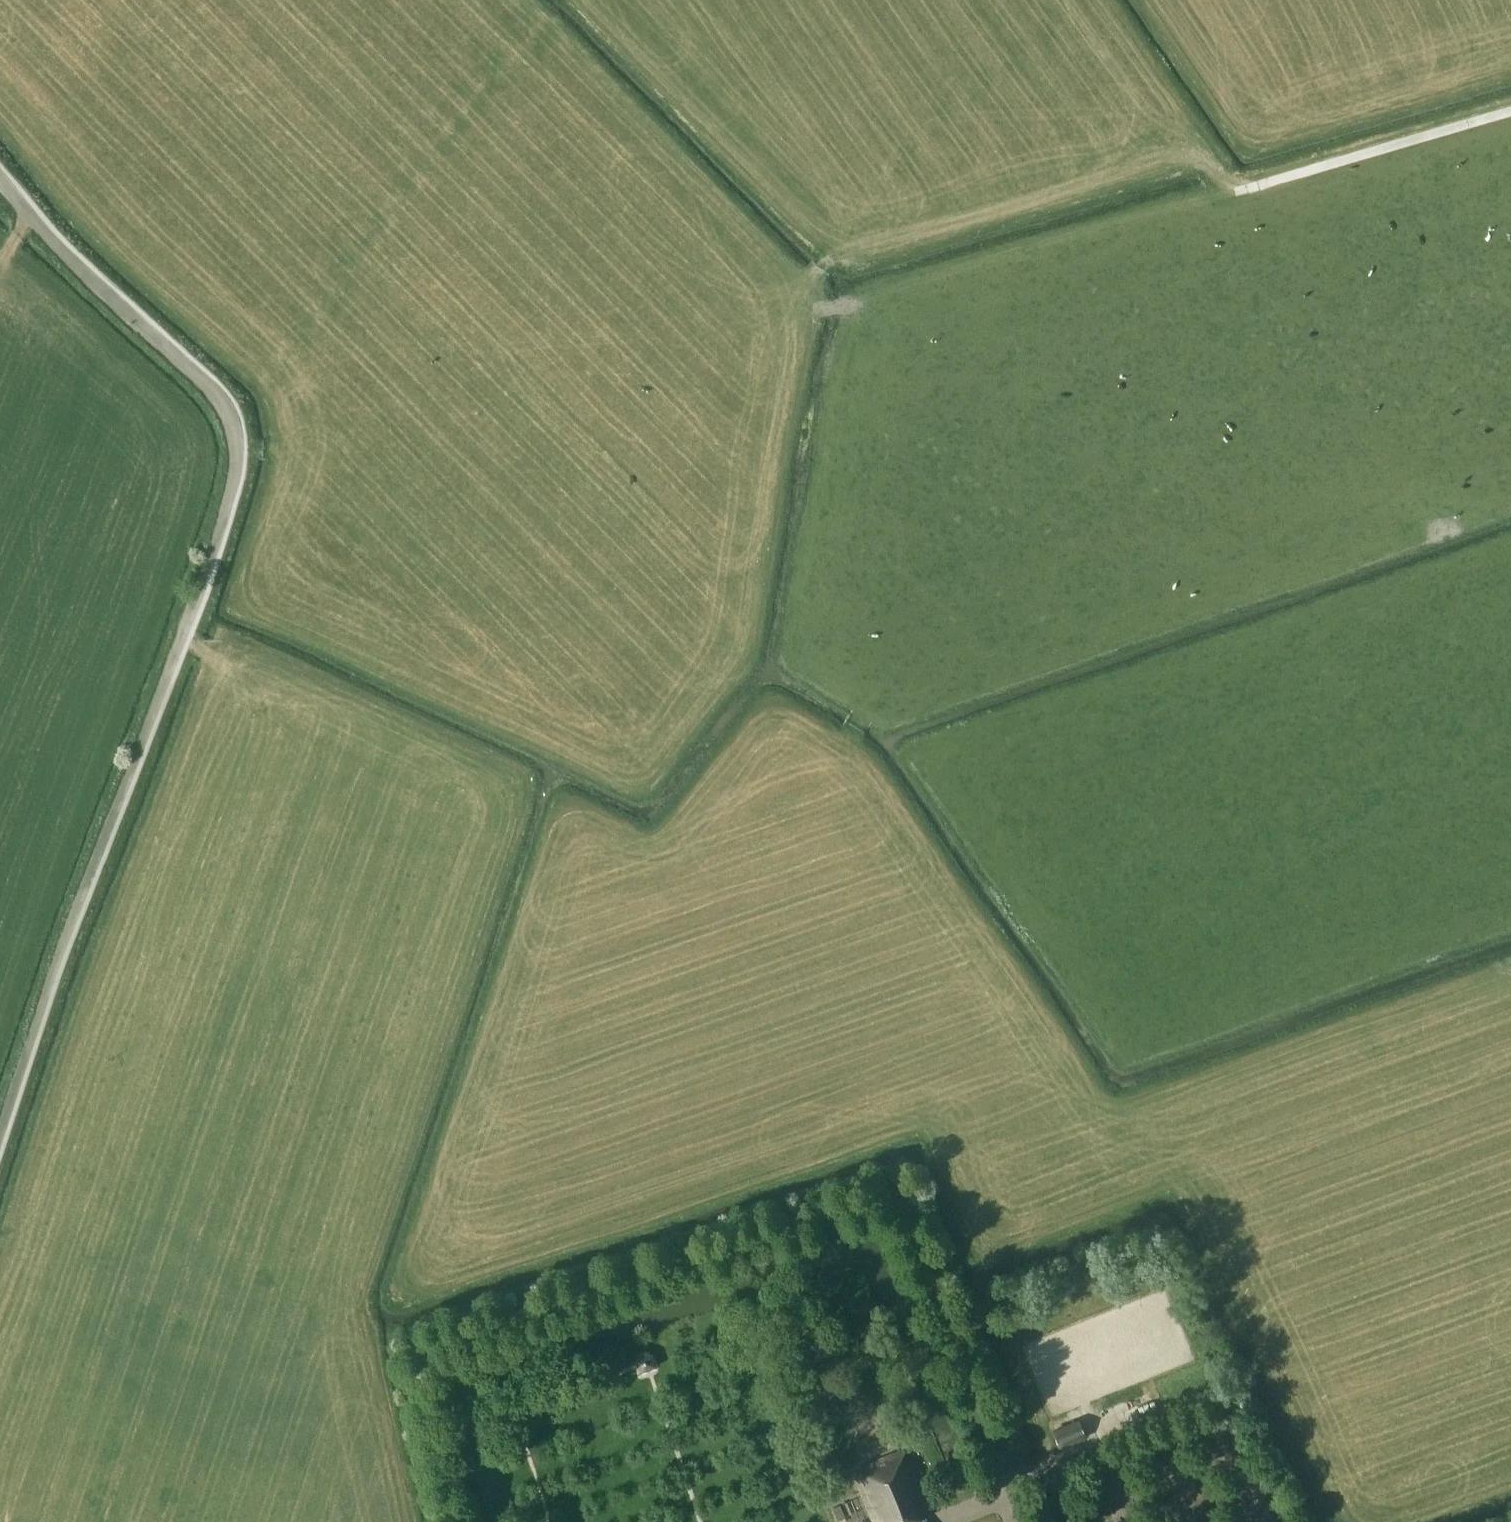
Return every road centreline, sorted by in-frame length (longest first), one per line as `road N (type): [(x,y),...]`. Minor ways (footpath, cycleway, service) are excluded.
road 1 (track): [(0,1134),(191,608),(236,457),(222,401),(0,184)]
road 2 (track): [(1510,115),(1239,193)]

